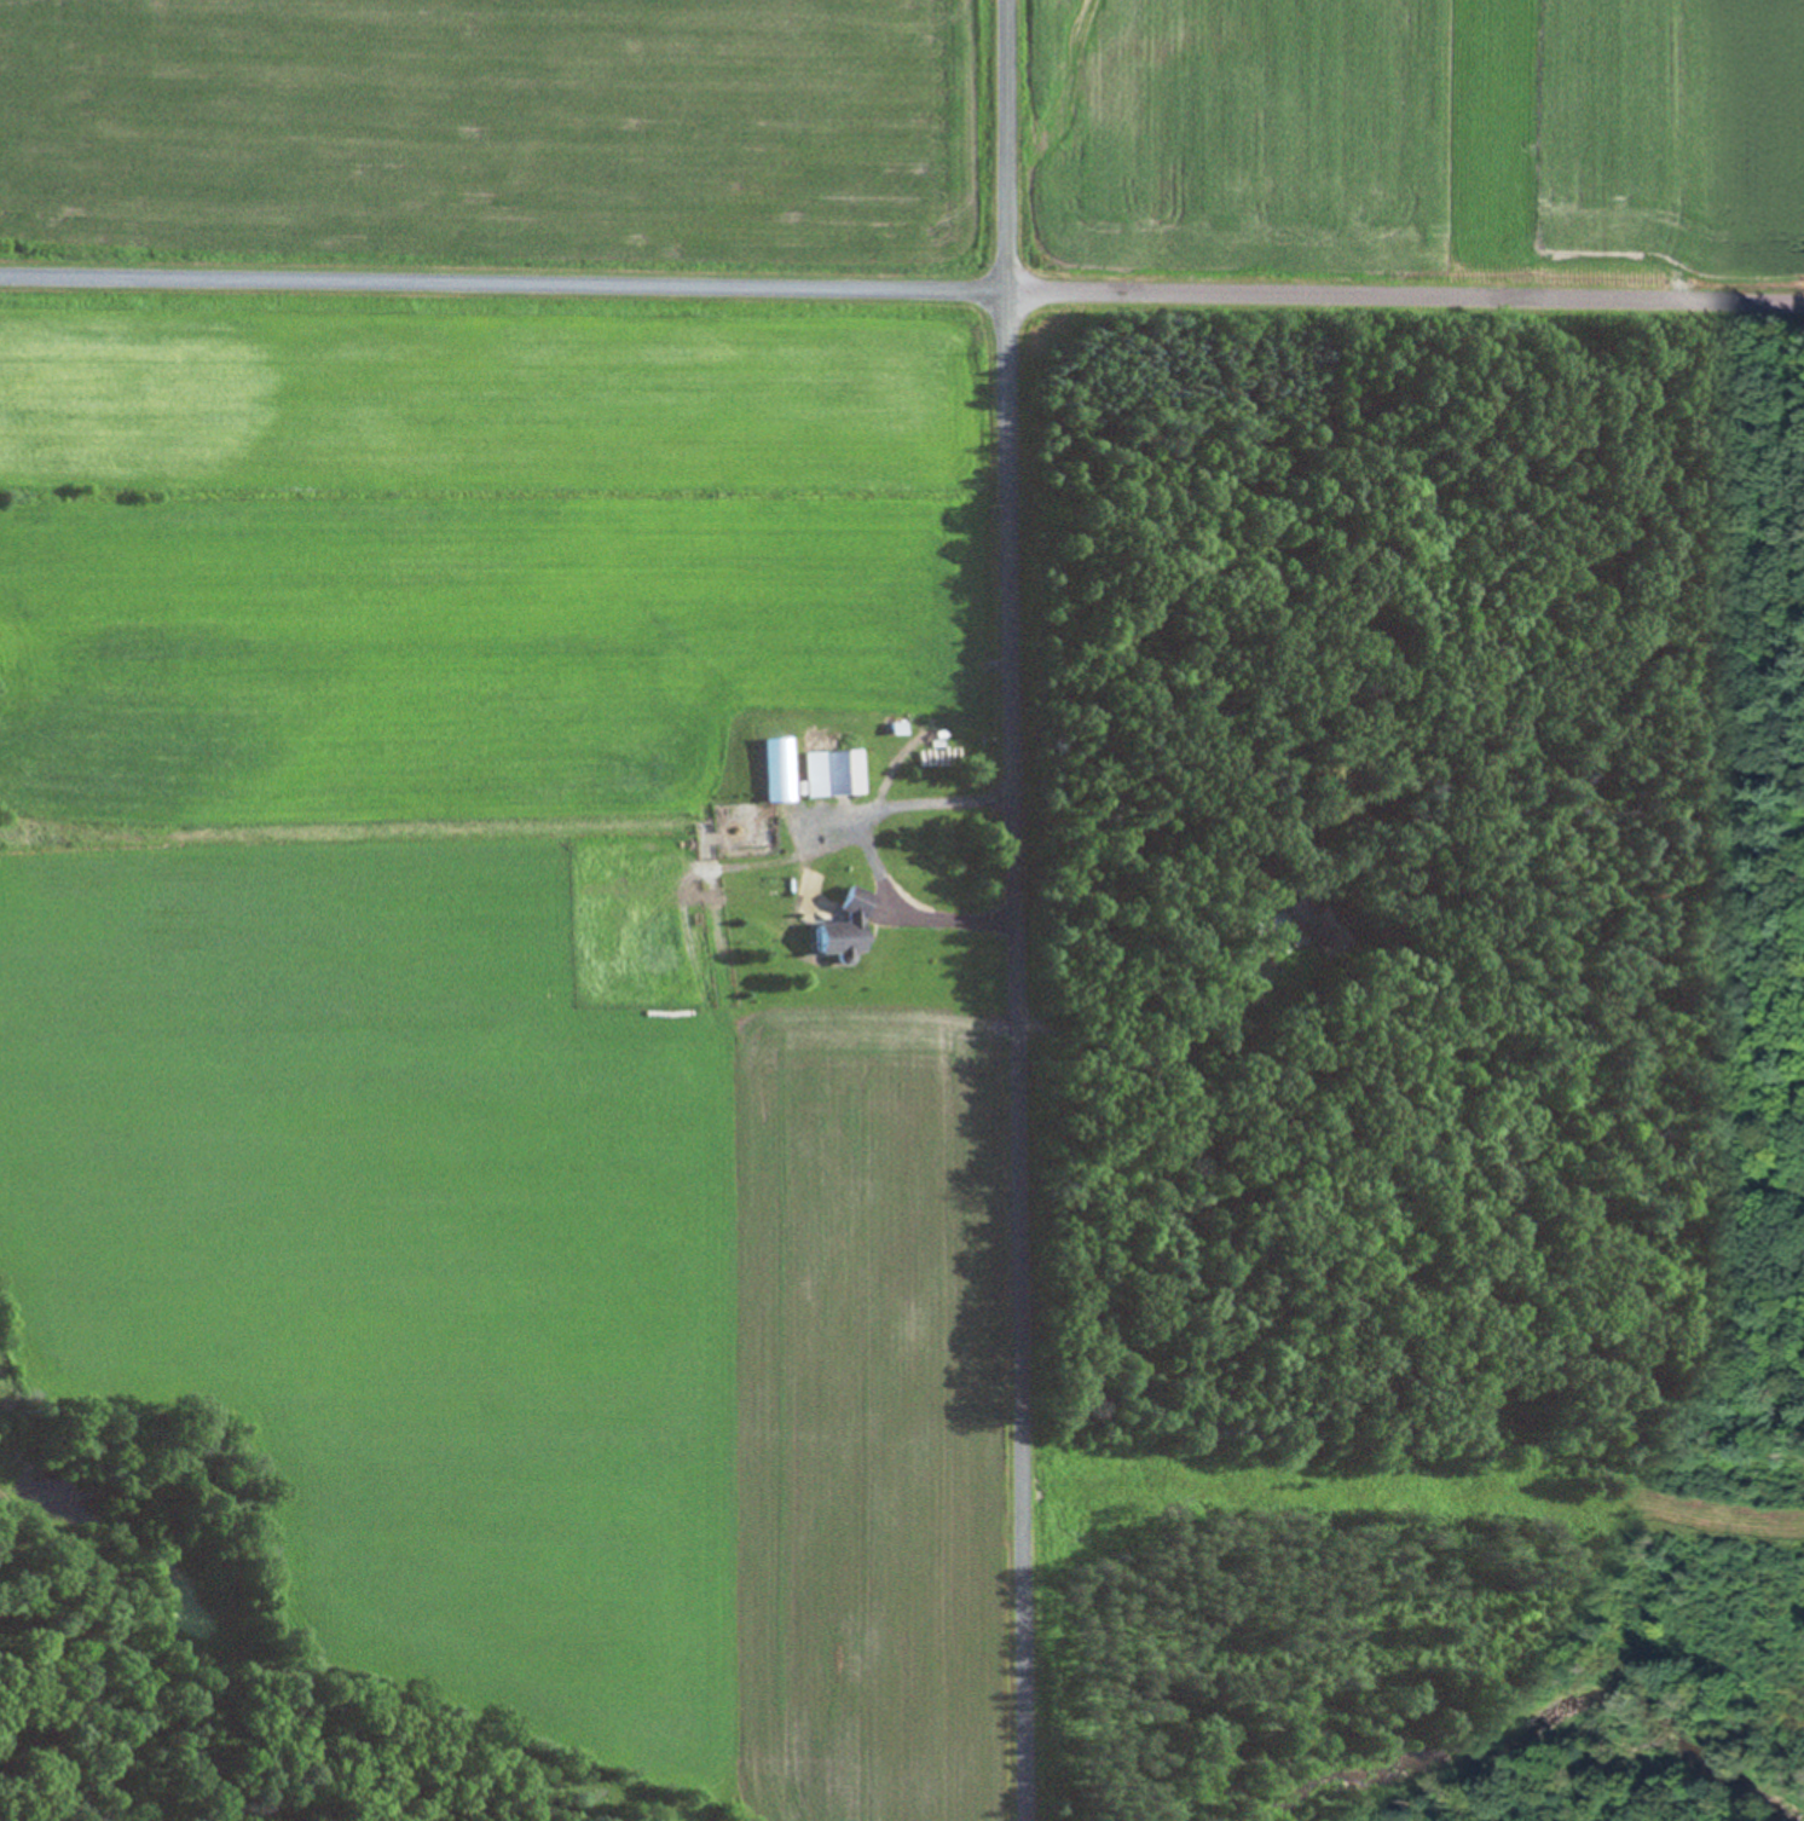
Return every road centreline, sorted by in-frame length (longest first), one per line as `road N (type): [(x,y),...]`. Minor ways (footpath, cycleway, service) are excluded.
road 1 (residential): [(1022,1820),(1019,1274),(1007,921),(1004,0)]
road 2 (residential): [(1803,306),(0,281)]

